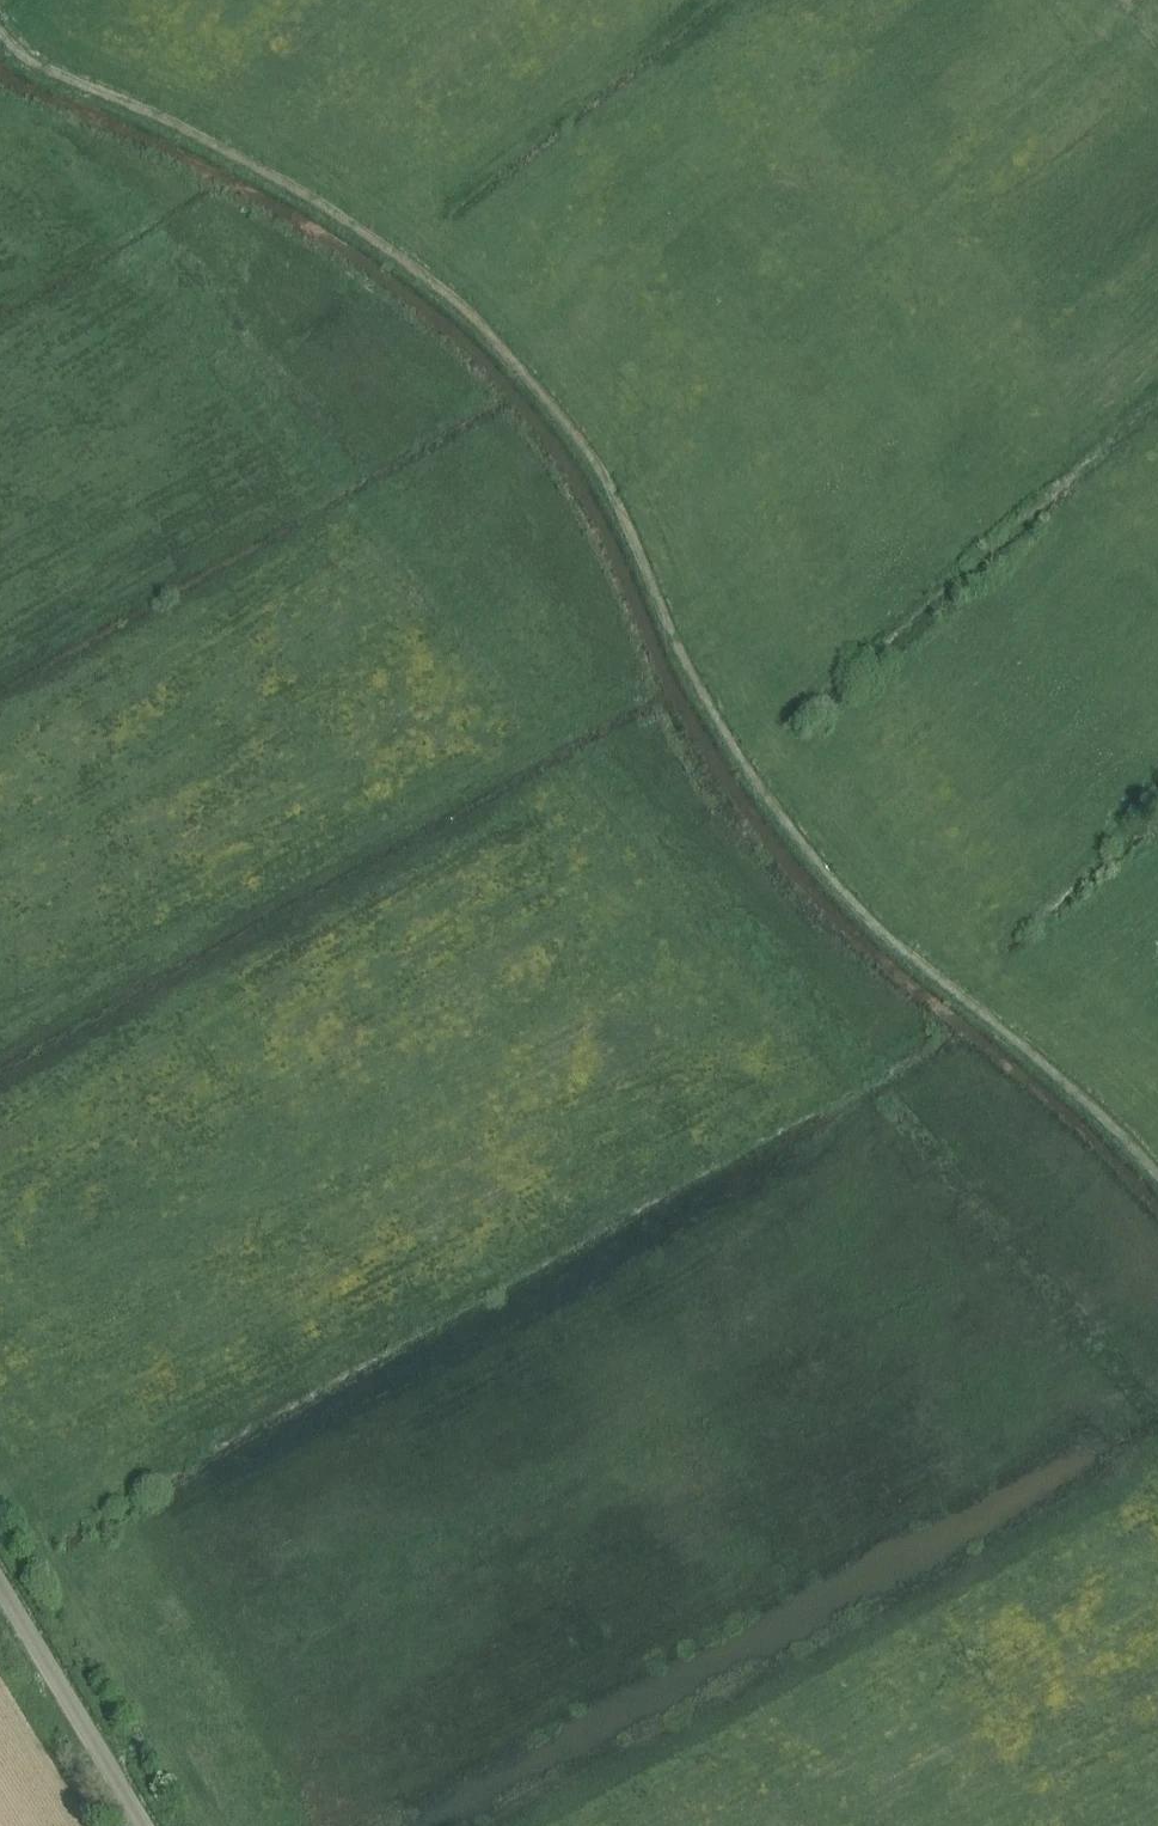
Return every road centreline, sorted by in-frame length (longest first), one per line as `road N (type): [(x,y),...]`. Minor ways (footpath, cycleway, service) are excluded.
road 1 (track): [(0,36),(68,86),(183,132),(306,200),(427,282),(509,361),(615,504),(692,688),(832,886),(1103,1119),(1157,1181)]
road 2 (unclassified): [(146,1825),(104,1736),(0,1563)]

